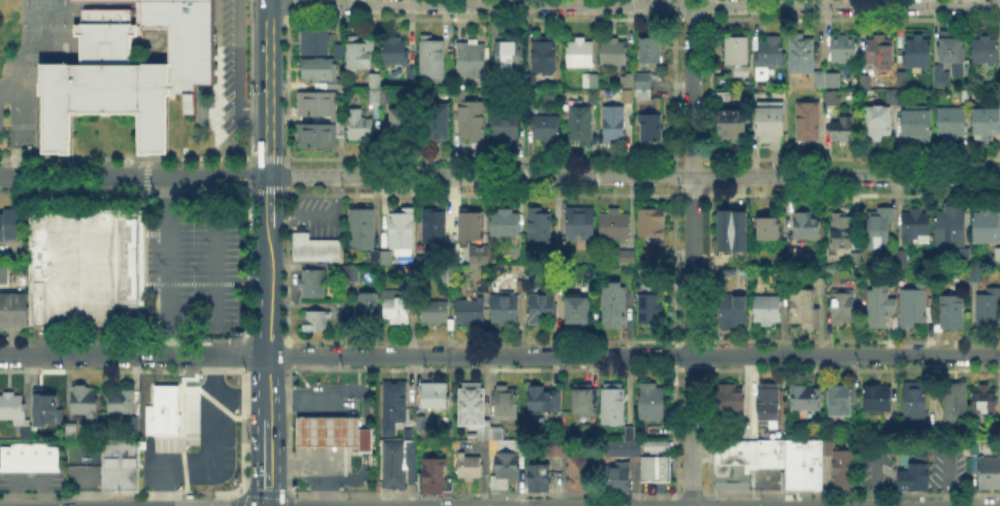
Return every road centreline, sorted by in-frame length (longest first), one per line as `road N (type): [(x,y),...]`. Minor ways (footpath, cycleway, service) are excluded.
road 1 (residential): [(999,355),(0,355)]
road 2 (residential): [(0,177),(999,177)]
road 3 (residential): [(269,5),(999,4)]
road 4 (residential): [(692,505),(693,5)]
road 5 (secondary): [(269,177),(269,0)]

